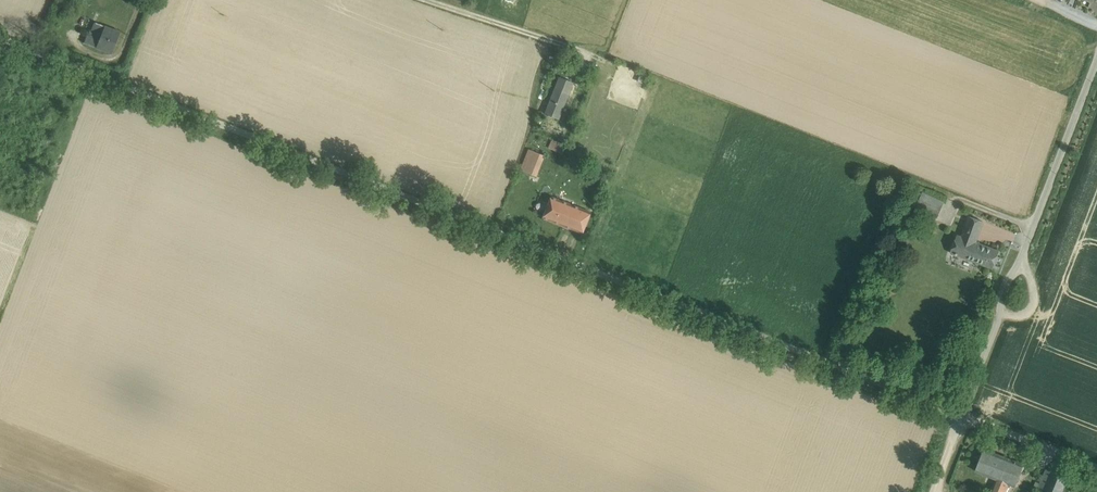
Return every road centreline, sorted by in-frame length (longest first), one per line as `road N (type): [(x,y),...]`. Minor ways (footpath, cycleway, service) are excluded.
road 1 (unclassified): [(963,412),(0,39)]
road 2 (unclassified): [(1096,63),(1020,256)]
road 3 (unclassified): [(1096,465),(963,412)]

